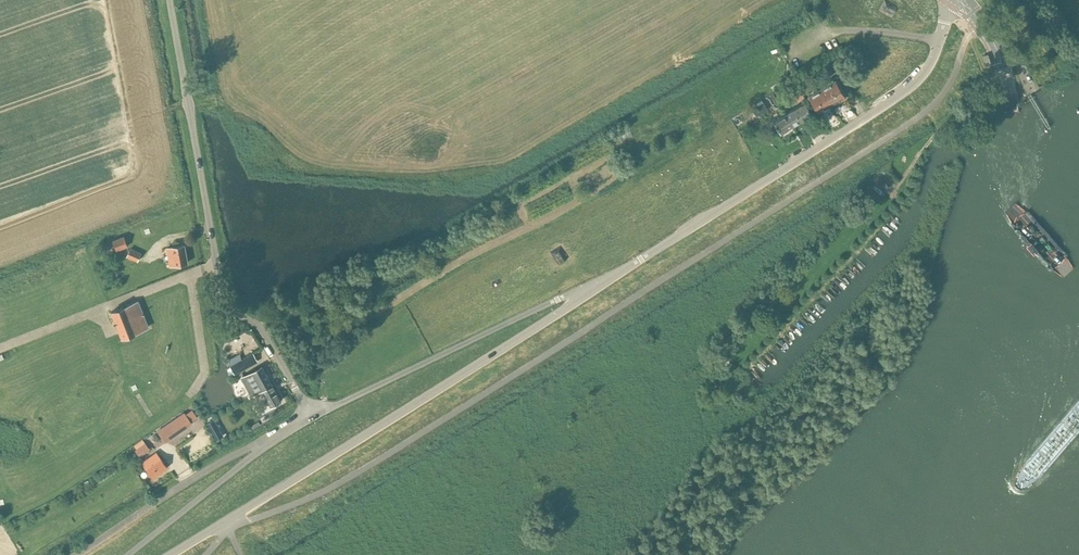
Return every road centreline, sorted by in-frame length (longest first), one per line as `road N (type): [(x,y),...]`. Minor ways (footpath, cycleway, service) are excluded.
road 1 (unclassified): [(170,554),(607,280)]
road 2 (unclassified): [(607,280),(913,85),(931,63),(954,0)]
road 3 (residential): [(312,415),(265,334),(231,302),(216,262),(170,0)]
road 4 (residential): [(312,415),(607,280)]
road 5 (residential): [(127,554),(312,415)]
road 6 (track): [(890,198),(966,100)]
road 7 (secondary): [(1009,109),(999,55),(964,0)]

